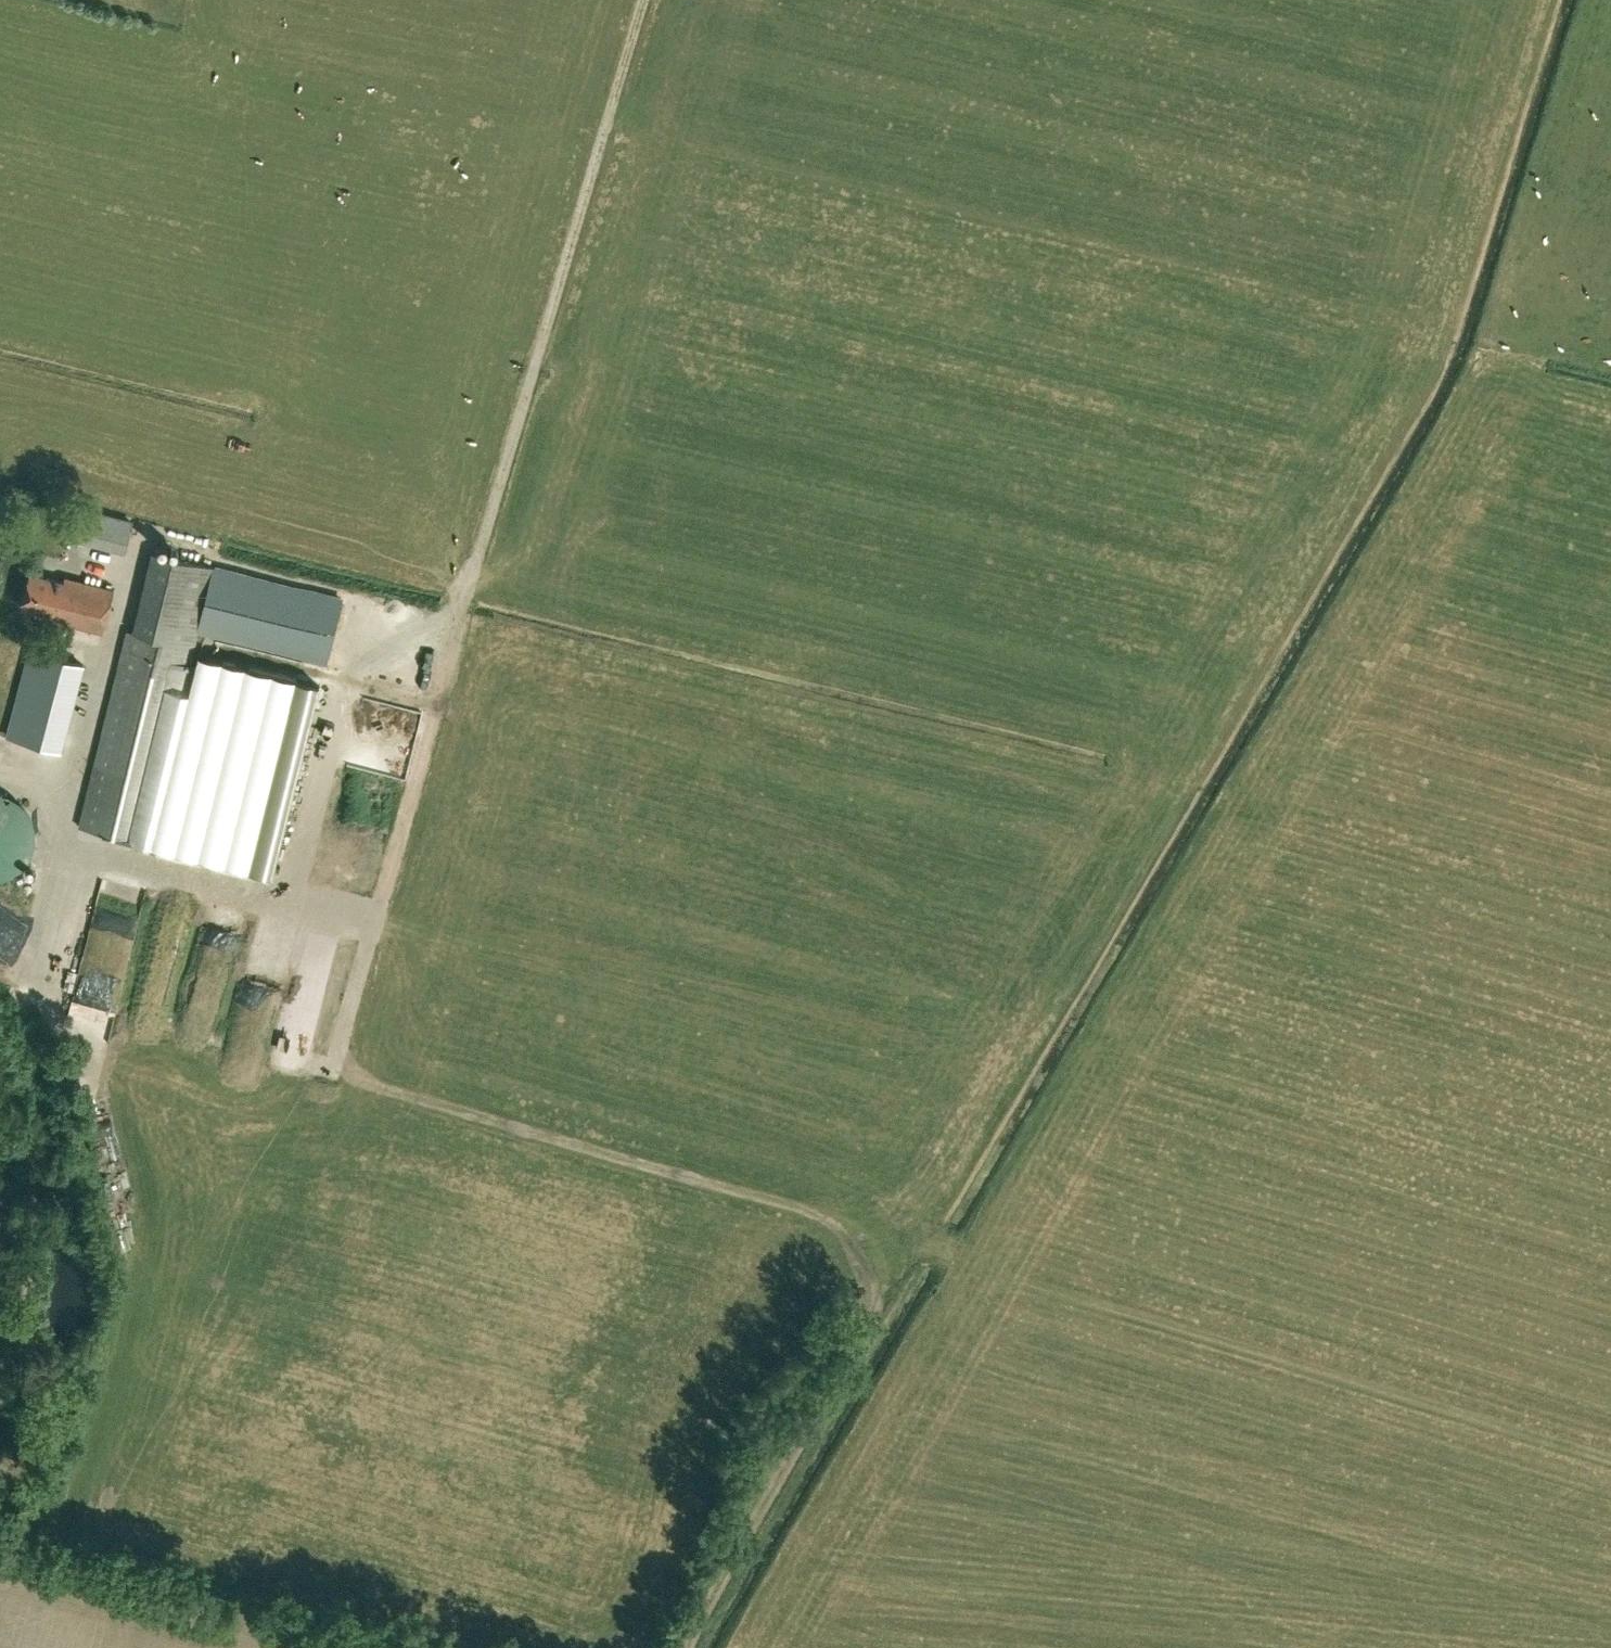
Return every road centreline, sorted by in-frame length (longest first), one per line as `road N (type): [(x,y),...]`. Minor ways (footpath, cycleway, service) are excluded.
road 1 (track): [(230,870),(282,895),(268,1005),(288,1052),(1610,1456)]

